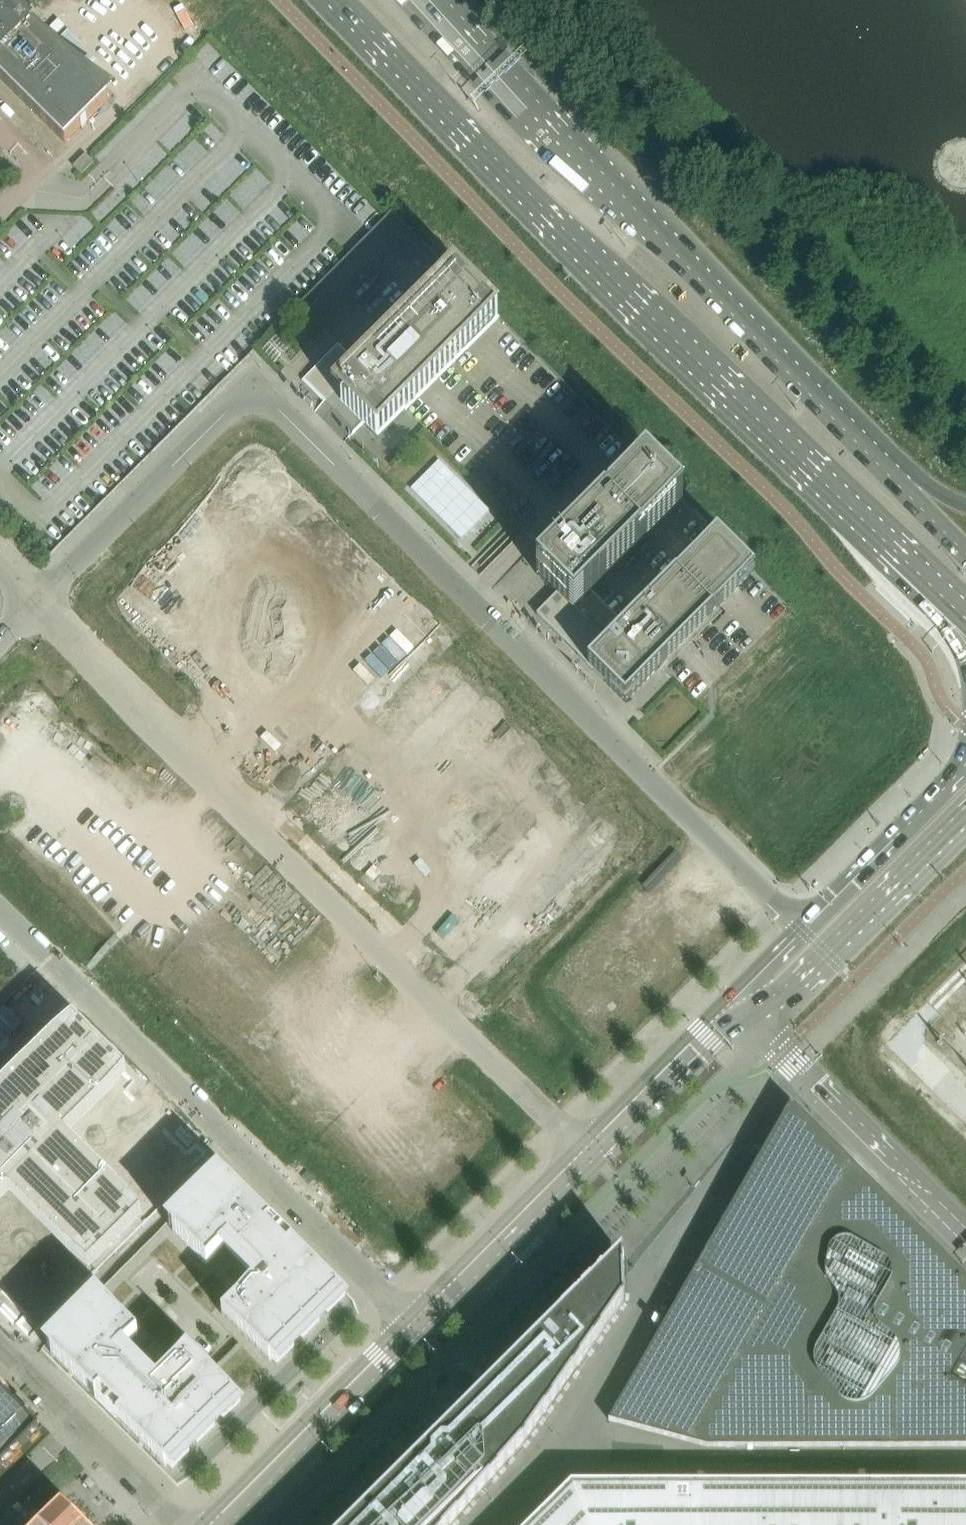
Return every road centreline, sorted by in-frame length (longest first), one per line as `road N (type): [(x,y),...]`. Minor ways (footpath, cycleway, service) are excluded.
road 1 (unclassified): [(798,927),(253,388),(40,605)]
road 2 (trunk): [(341,0),(888,542)]
road 3 (trunk): [(890,477),(444,0)]
road 4 (unclassified): [(417,1329),(0,915)]
road 5 (residential): [(799,1075),(557,1461)]
road 6 (secondary): [(736,1008),(417,1329)]
road 7 (residential): [(557,1461),(965,1463)]
road 8 (secondary): [(736,1008),(810,975),(965,816)]
road 9 (secondary): [(417,1329),(220,1524)]
road 10 (residential): [(0,1344),(180,1524)]
road 11 (secondary): [(957,763),(798,927)]
road 12 (trunk): [(888,542),(957,639),(965,669)]

